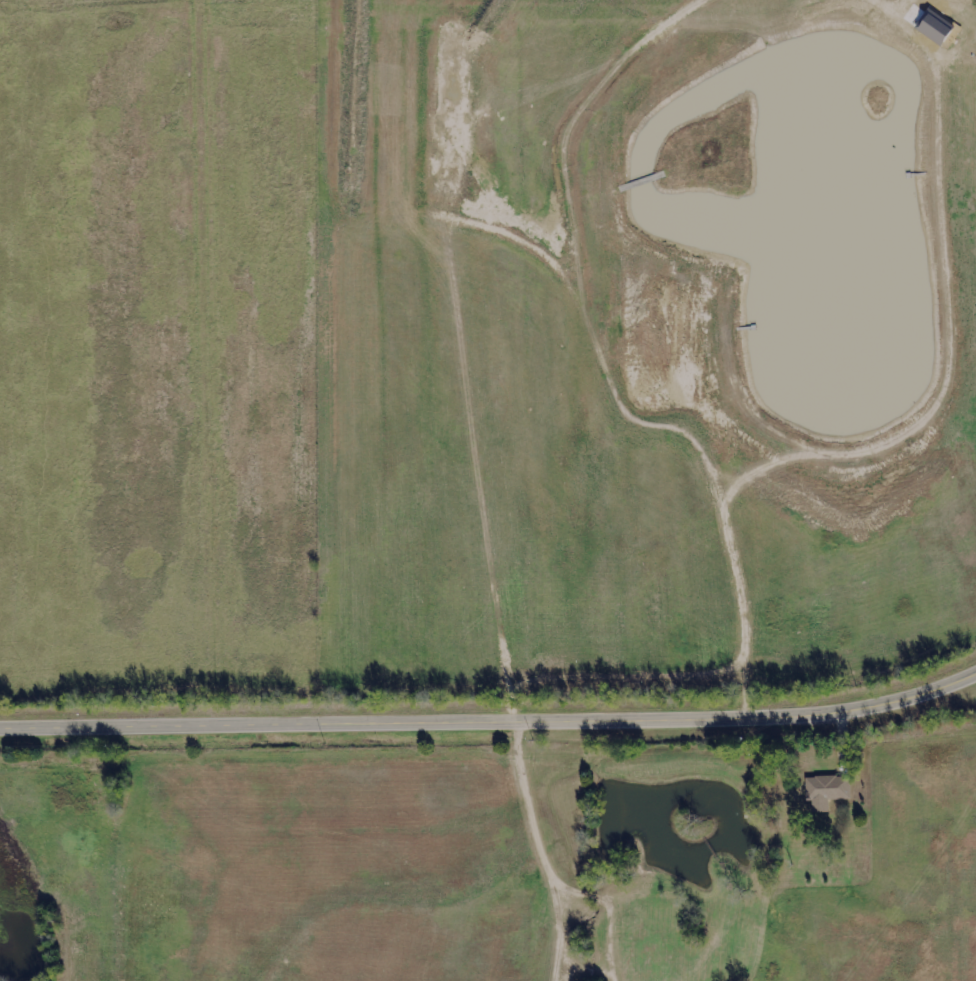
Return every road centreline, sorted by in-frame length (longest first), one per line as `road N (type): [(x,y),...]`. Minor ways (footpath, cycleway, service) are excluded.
road 1 (secondary): [(0,729),(835,715),(975,675)]

